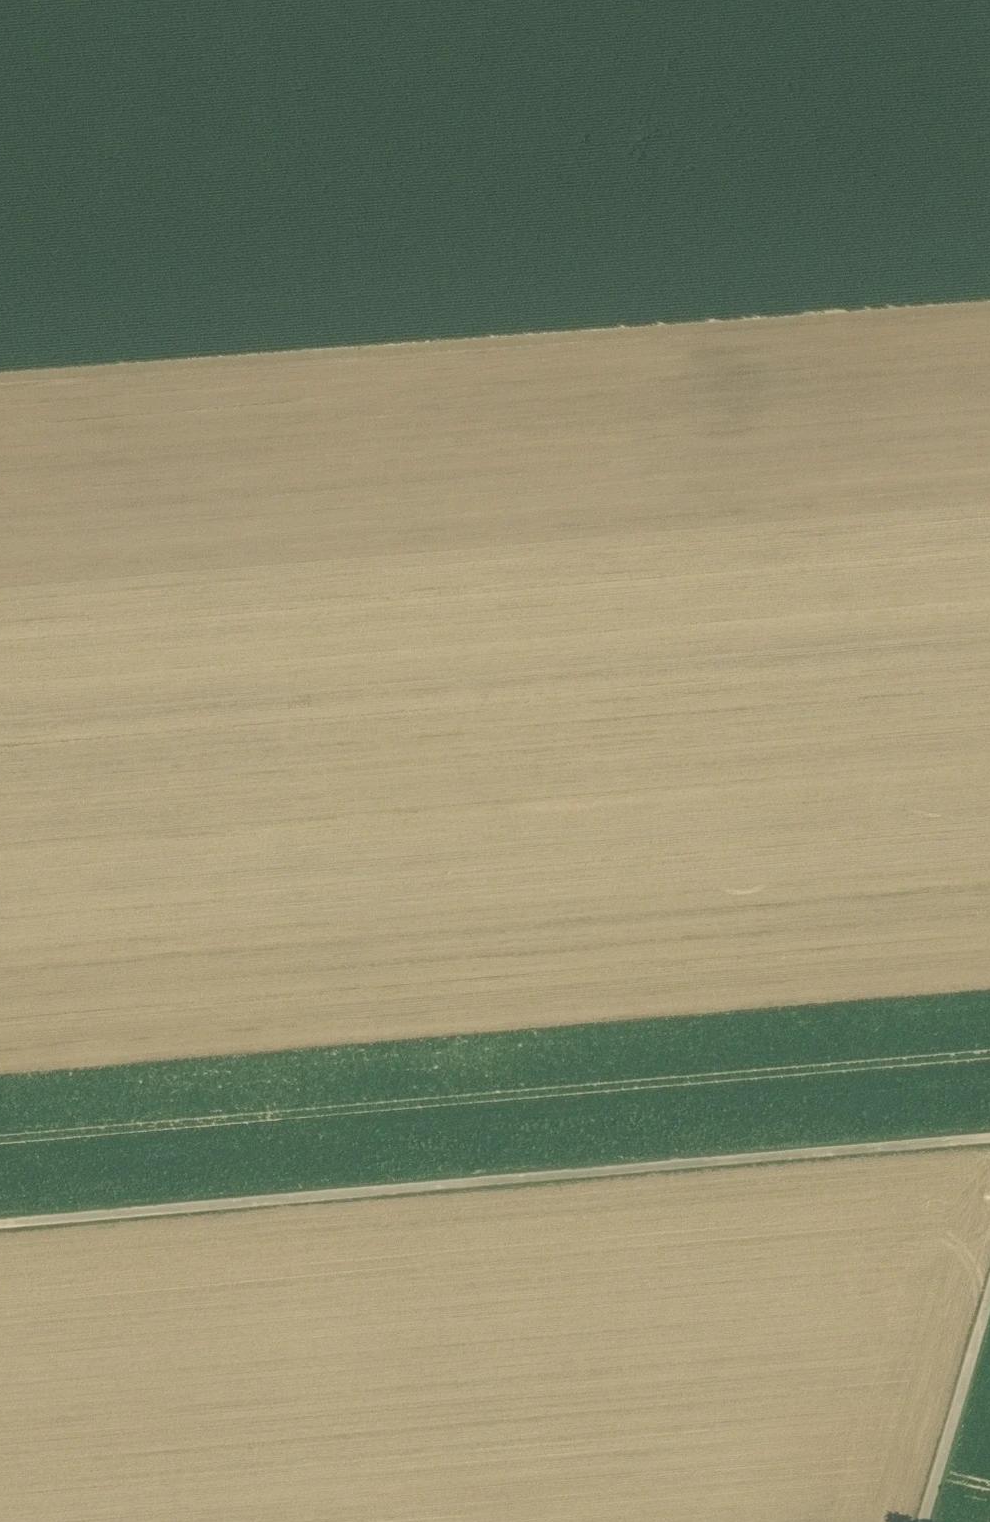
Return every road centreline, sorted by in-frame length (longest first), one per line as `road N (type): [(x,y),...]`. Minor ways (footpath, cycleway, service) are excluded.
road 1 (track): [(0,1224),(989,1139)]
road 2 (track): [(921,1521),(989,1280)]

